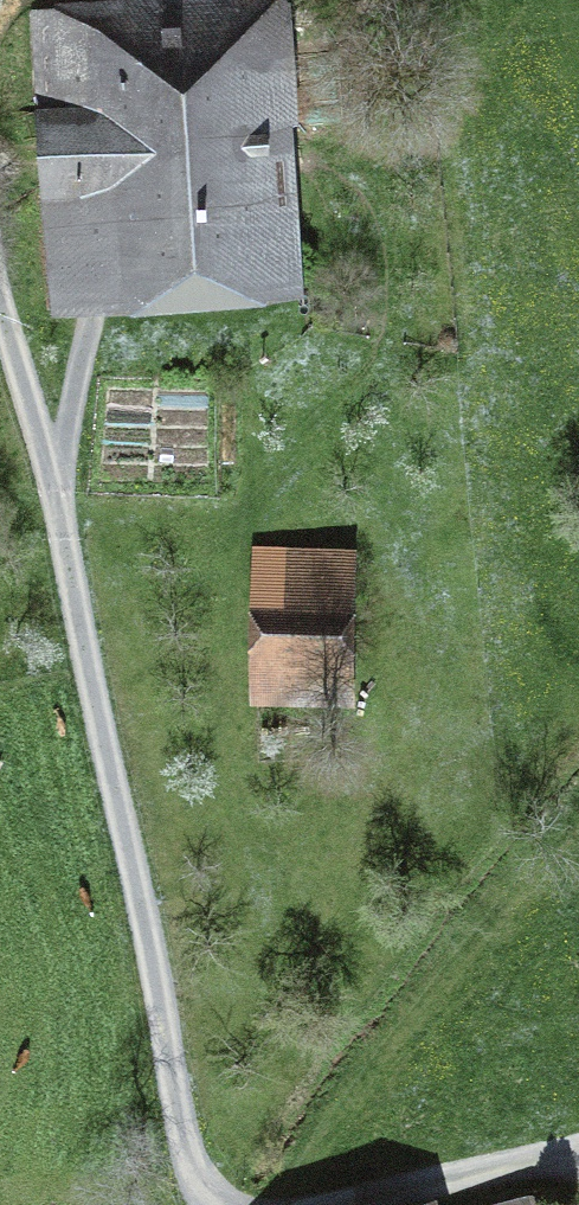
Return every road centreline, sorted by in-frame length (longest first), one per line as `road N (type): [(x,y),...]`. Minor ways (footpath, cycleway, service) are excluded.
road 1 (track): [(221,1204),(204,1193),(182,1142),(56,498),(0,304)]
road 2 (track): [(578,1153),(353,1204)]
road 3 (track): [(89,323),(56,498)]

